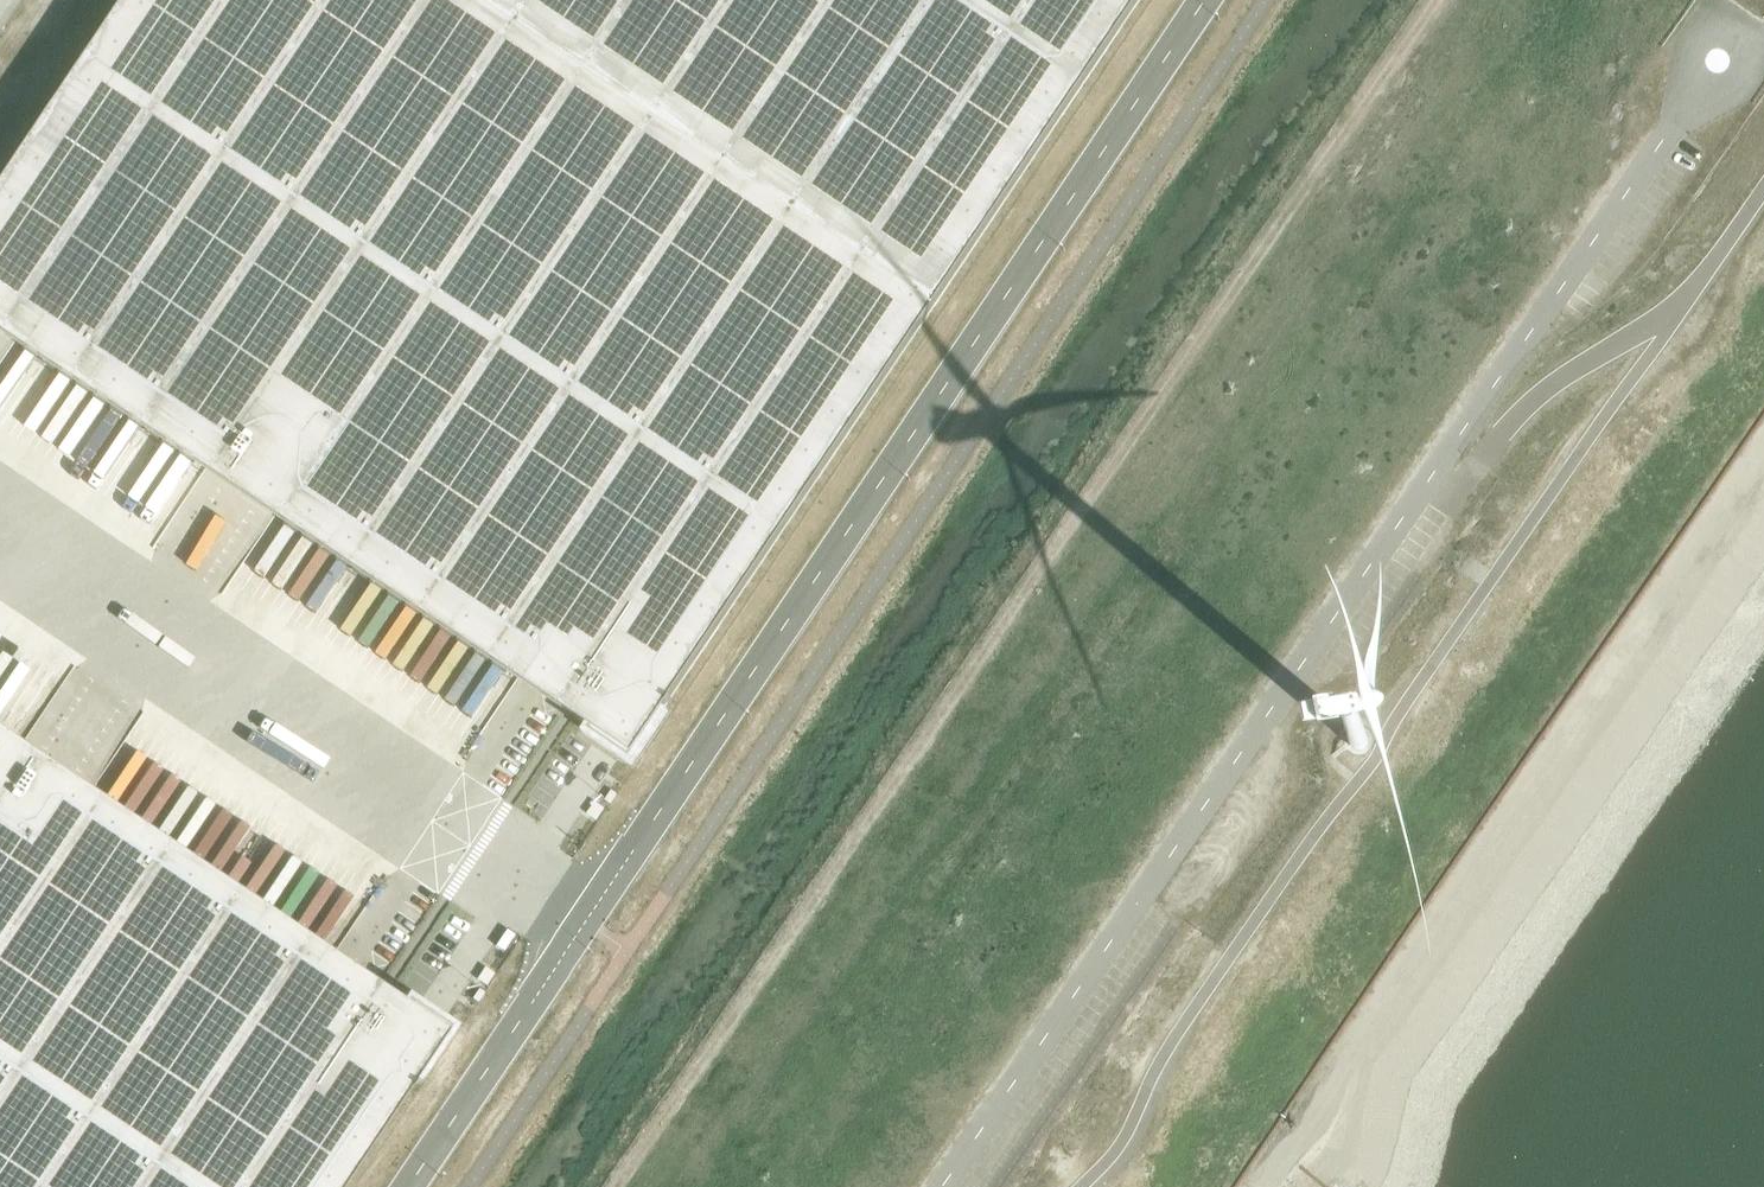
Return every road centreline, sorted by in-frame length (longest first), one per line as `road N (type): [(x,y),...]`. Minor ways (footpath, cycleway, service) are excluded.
road 1 (tertiary): [(1200,0),(404,1186)]
road 2 (track): [(1364,1186),(1763,601)]

